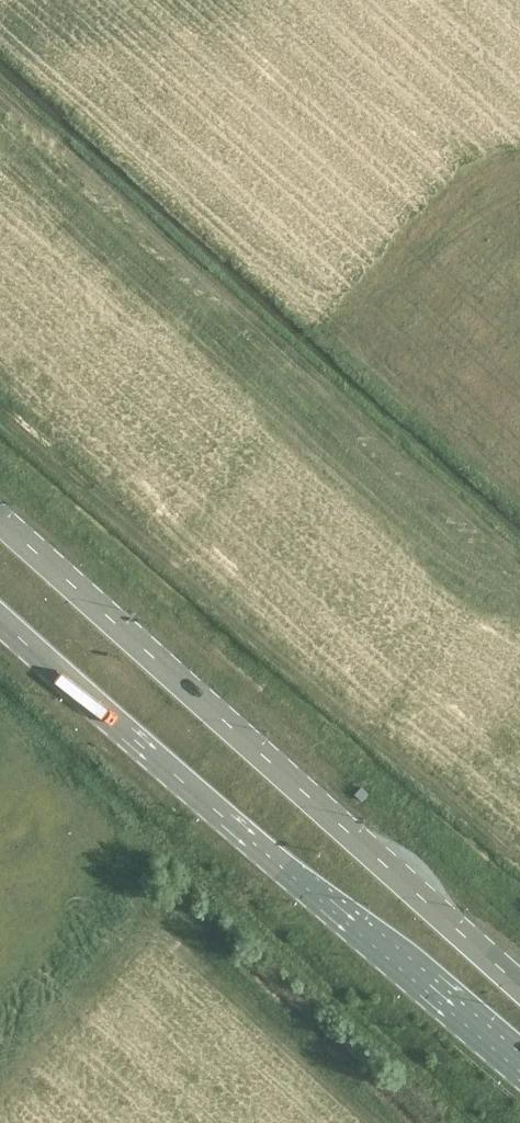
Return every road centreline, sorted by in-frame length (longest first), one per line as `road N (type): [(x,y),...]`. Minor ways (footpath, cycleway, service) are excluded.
road 1 (secondary): [(519,986),(0,519)]
road 2 (secondary): [(0,617),(519,1071)]

